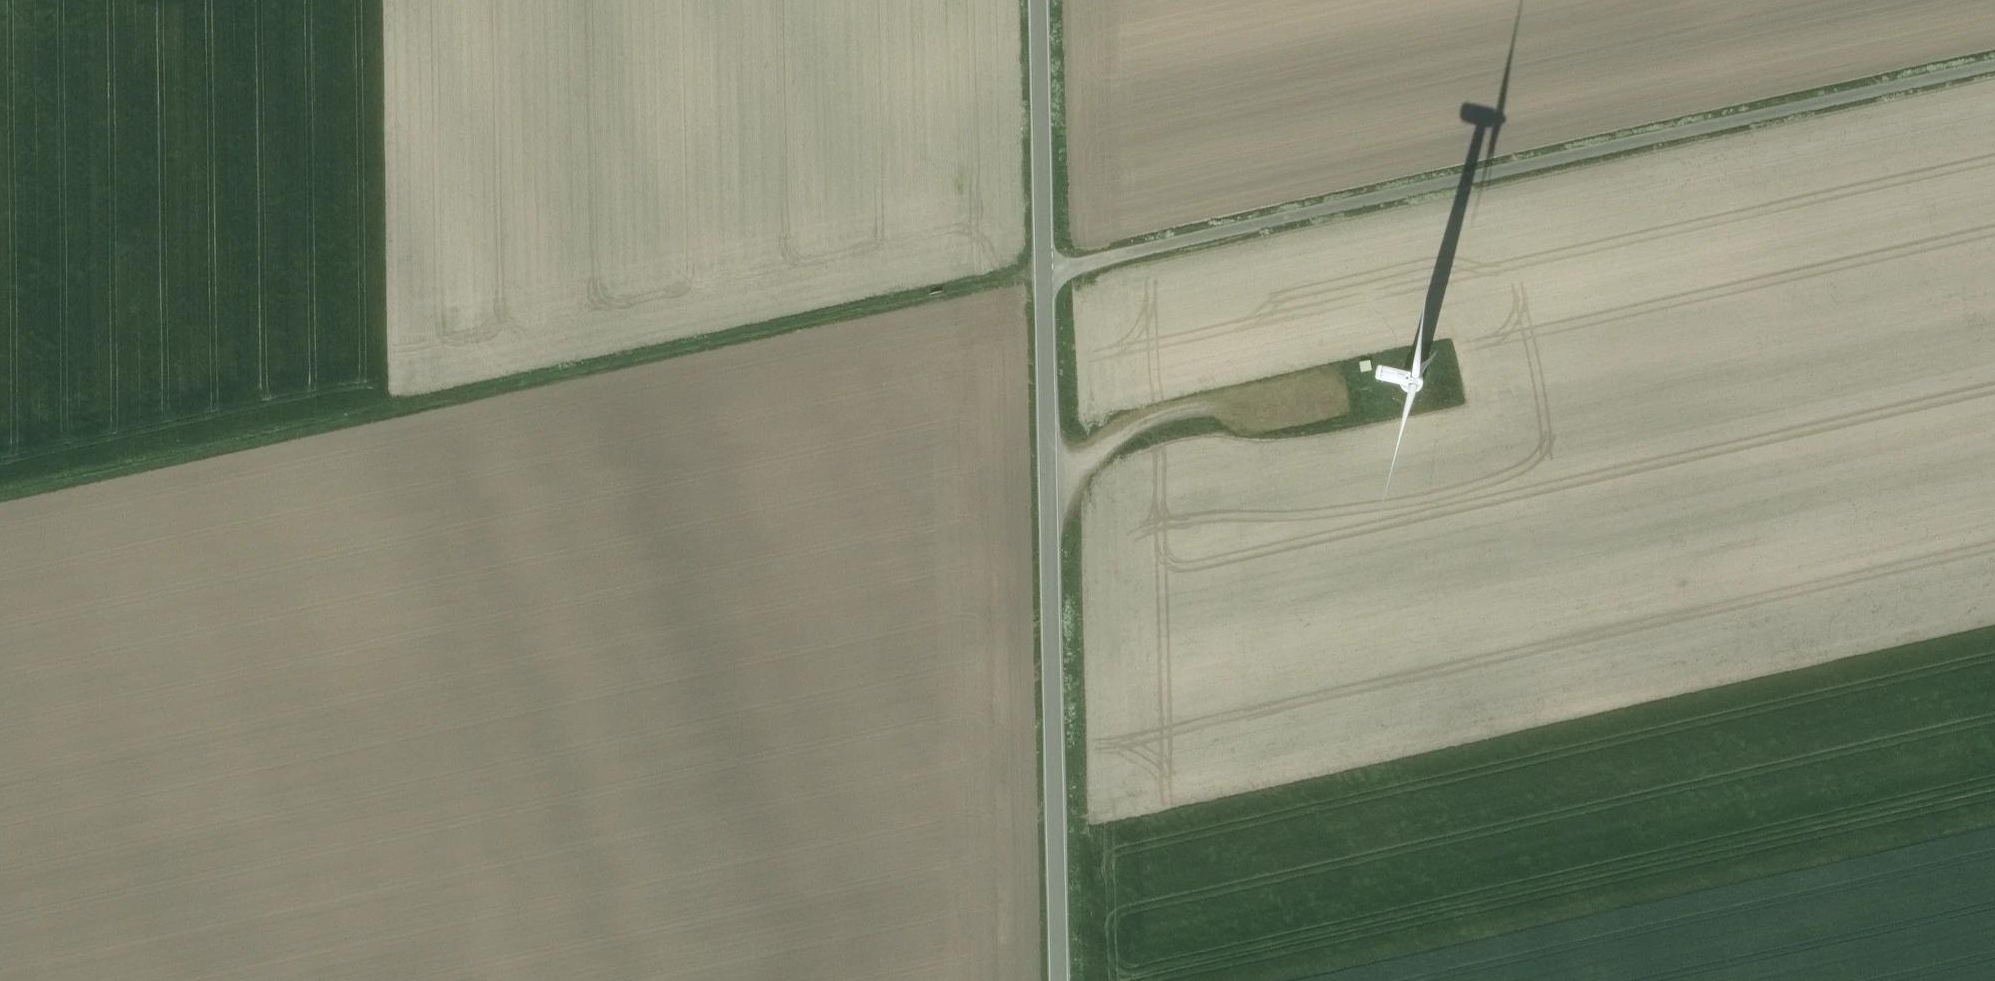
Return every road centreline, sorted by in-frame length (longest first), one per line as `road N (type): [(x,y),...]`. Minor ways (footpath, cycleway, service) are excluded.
road 1 (track): [(0,496),(1045,273)]
road 2 (unclassified): [(1045,273),(1994,60)]
road 3 (tertiary): [(1060,980),(1045,273)]
road 4 (tertiary): [(1045,273),(1039,0)]

